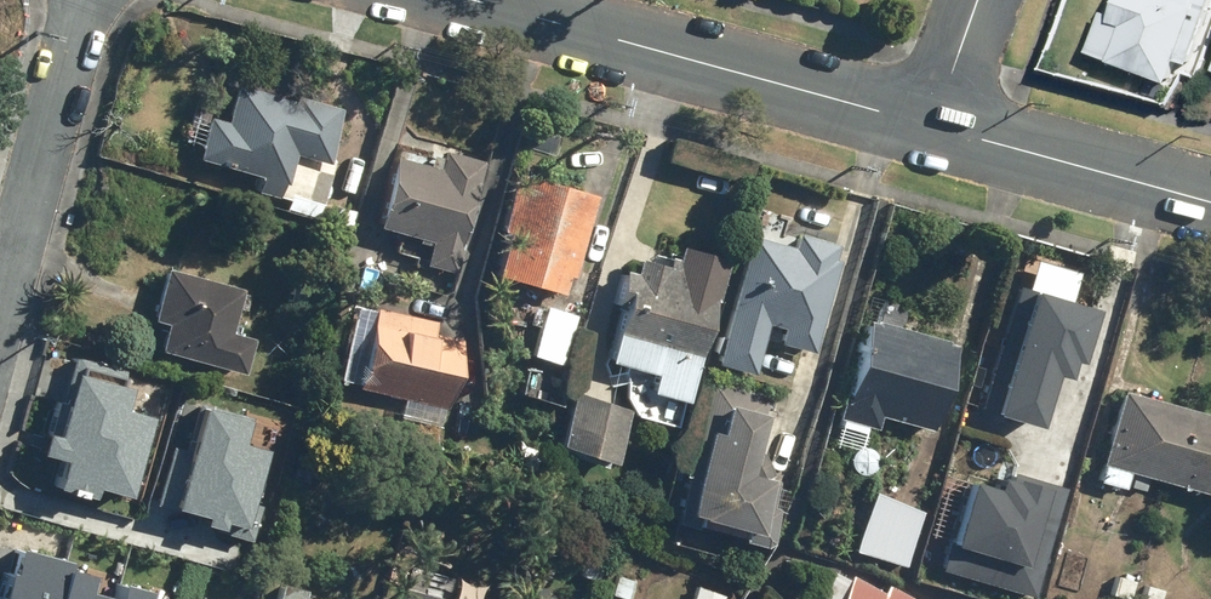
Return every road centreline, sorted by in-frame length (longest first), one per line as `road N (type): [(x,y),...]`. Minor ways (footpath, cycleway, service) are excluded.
road 1 (tertiary): [(934,123),(470,0)]
road 2 (residential): [(82,0),(0,308)]
road 3 (tertiary): [(1210,200),(934,123)]
road 4 (residential): [(934,123),(977,0)]

